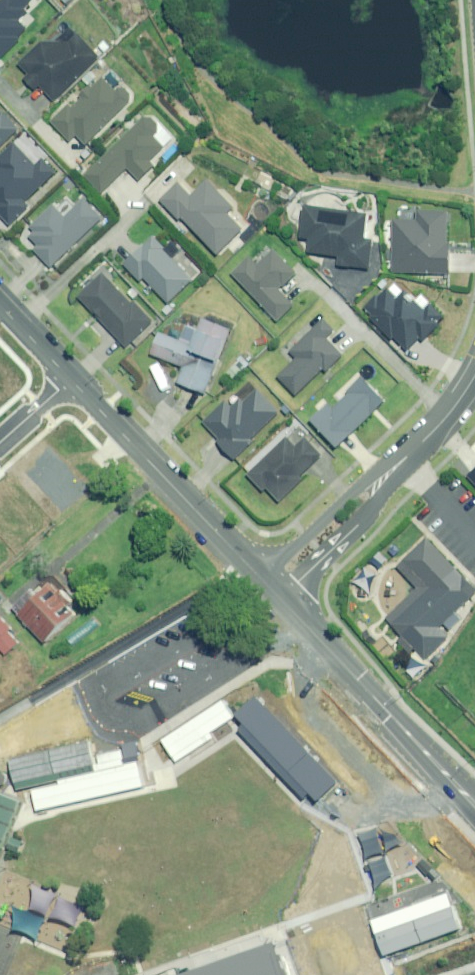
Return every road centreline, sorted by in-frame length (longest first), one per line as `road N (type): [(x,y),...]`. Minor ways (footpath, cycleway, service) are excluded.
road 1 (tertiary): [(279,599),(474,804)]
road 2 (tertiary): [(67,373),(260,578)]
road 3 (tertiary): [(260,578),(358,485),(384,478)]
road 4 (tertiary): [(384,478),(358,525),(279,599)]
road 5 (tertiary): [(384,478),(474,373)]

